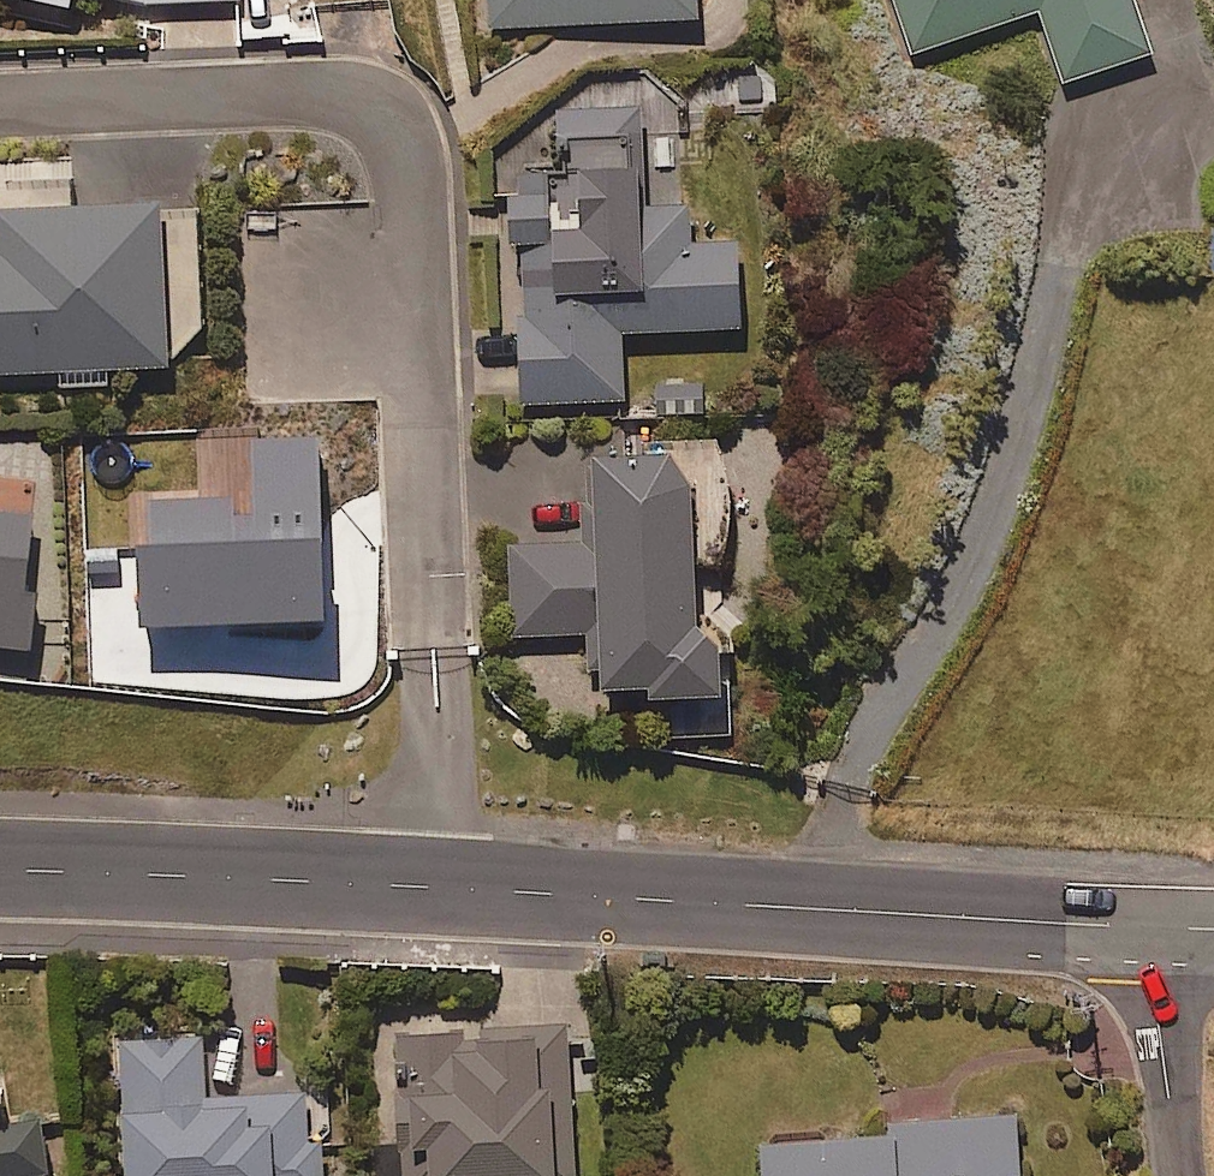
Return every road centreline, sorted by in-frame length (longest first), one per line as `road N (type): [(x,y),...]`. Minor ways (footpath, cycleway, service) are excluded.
road 1 (residential): [(437,886),(431,566),(408,174),(395,129),(379,111),(339,93),(0,105)]
road 2 (secondary): [(437,886),(1154,930)]
road 3 (secondary): [(0,870),(437,886)]
road 4 (unclassified): [(1154,930),(1188,1175)]

